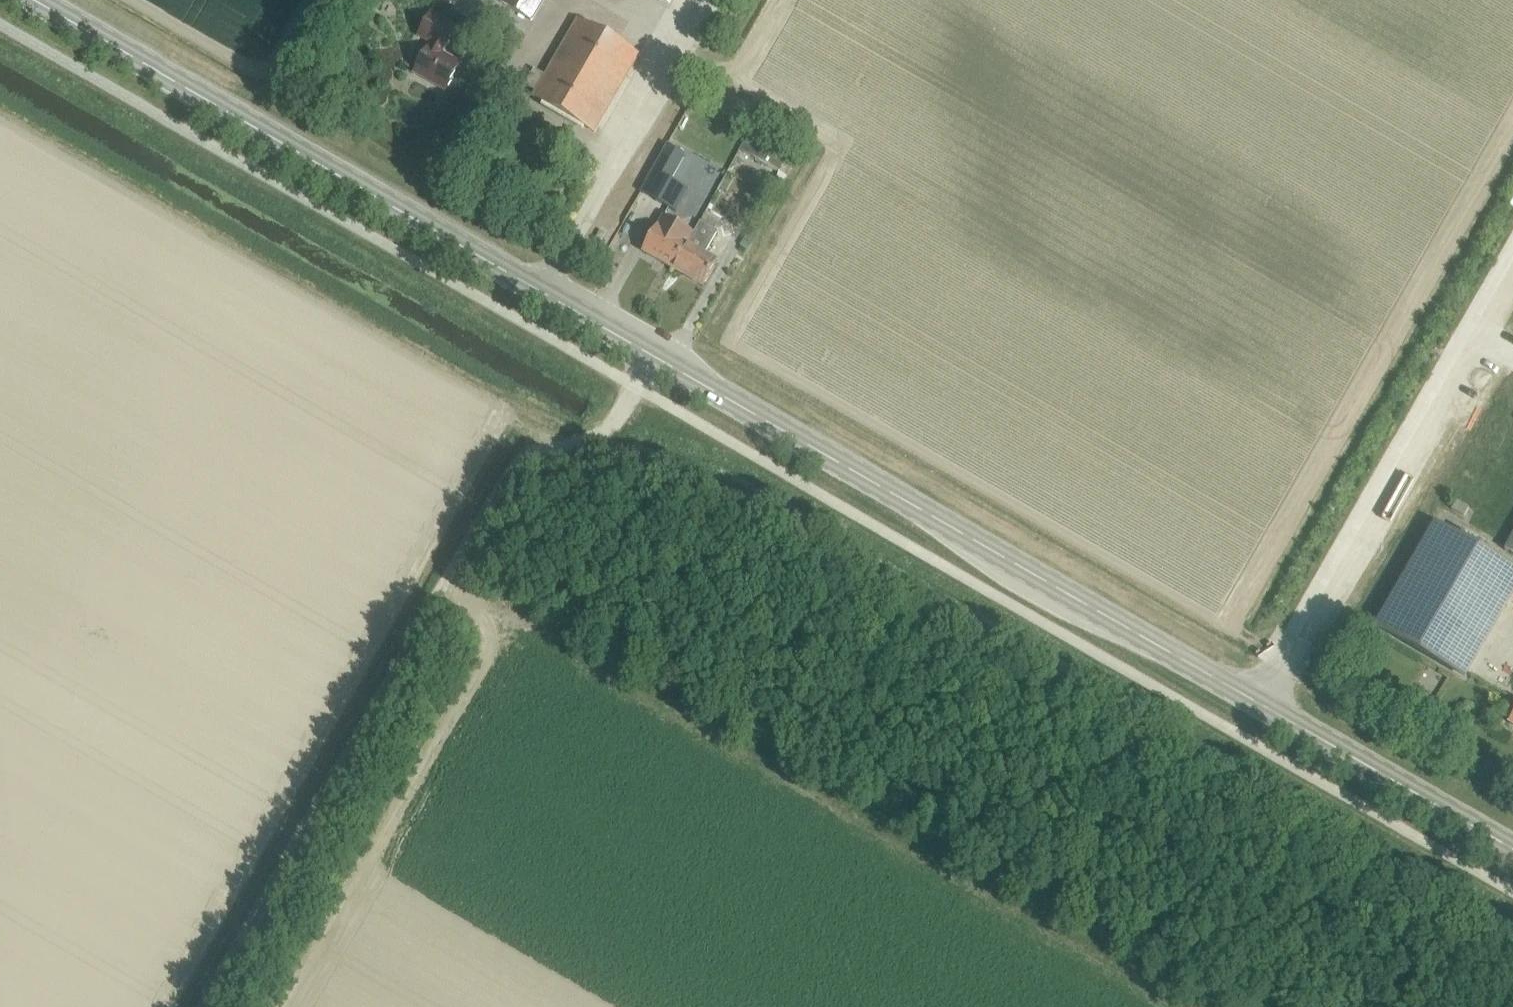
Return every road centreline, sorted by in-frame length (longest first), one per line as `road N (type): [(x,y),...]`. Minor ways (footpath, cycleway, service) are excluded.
road 1 (primary): [(1512,849),(654,357)]
road 2 (track): [(636,386),(610,425),(535,452),(497,491),(202,1006)]
road 3 (primary): [(540,291),(34,0)]

